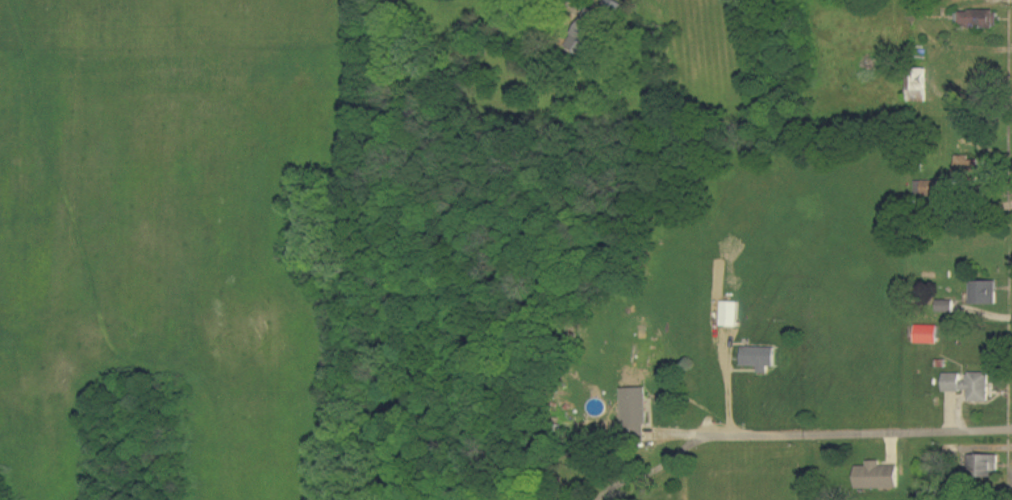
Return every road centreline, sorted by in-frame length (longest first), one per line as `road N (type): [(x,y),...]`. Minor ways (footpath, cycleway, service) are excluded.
road 1 (residential): [(1011,431),(679,436),(578,499)]

